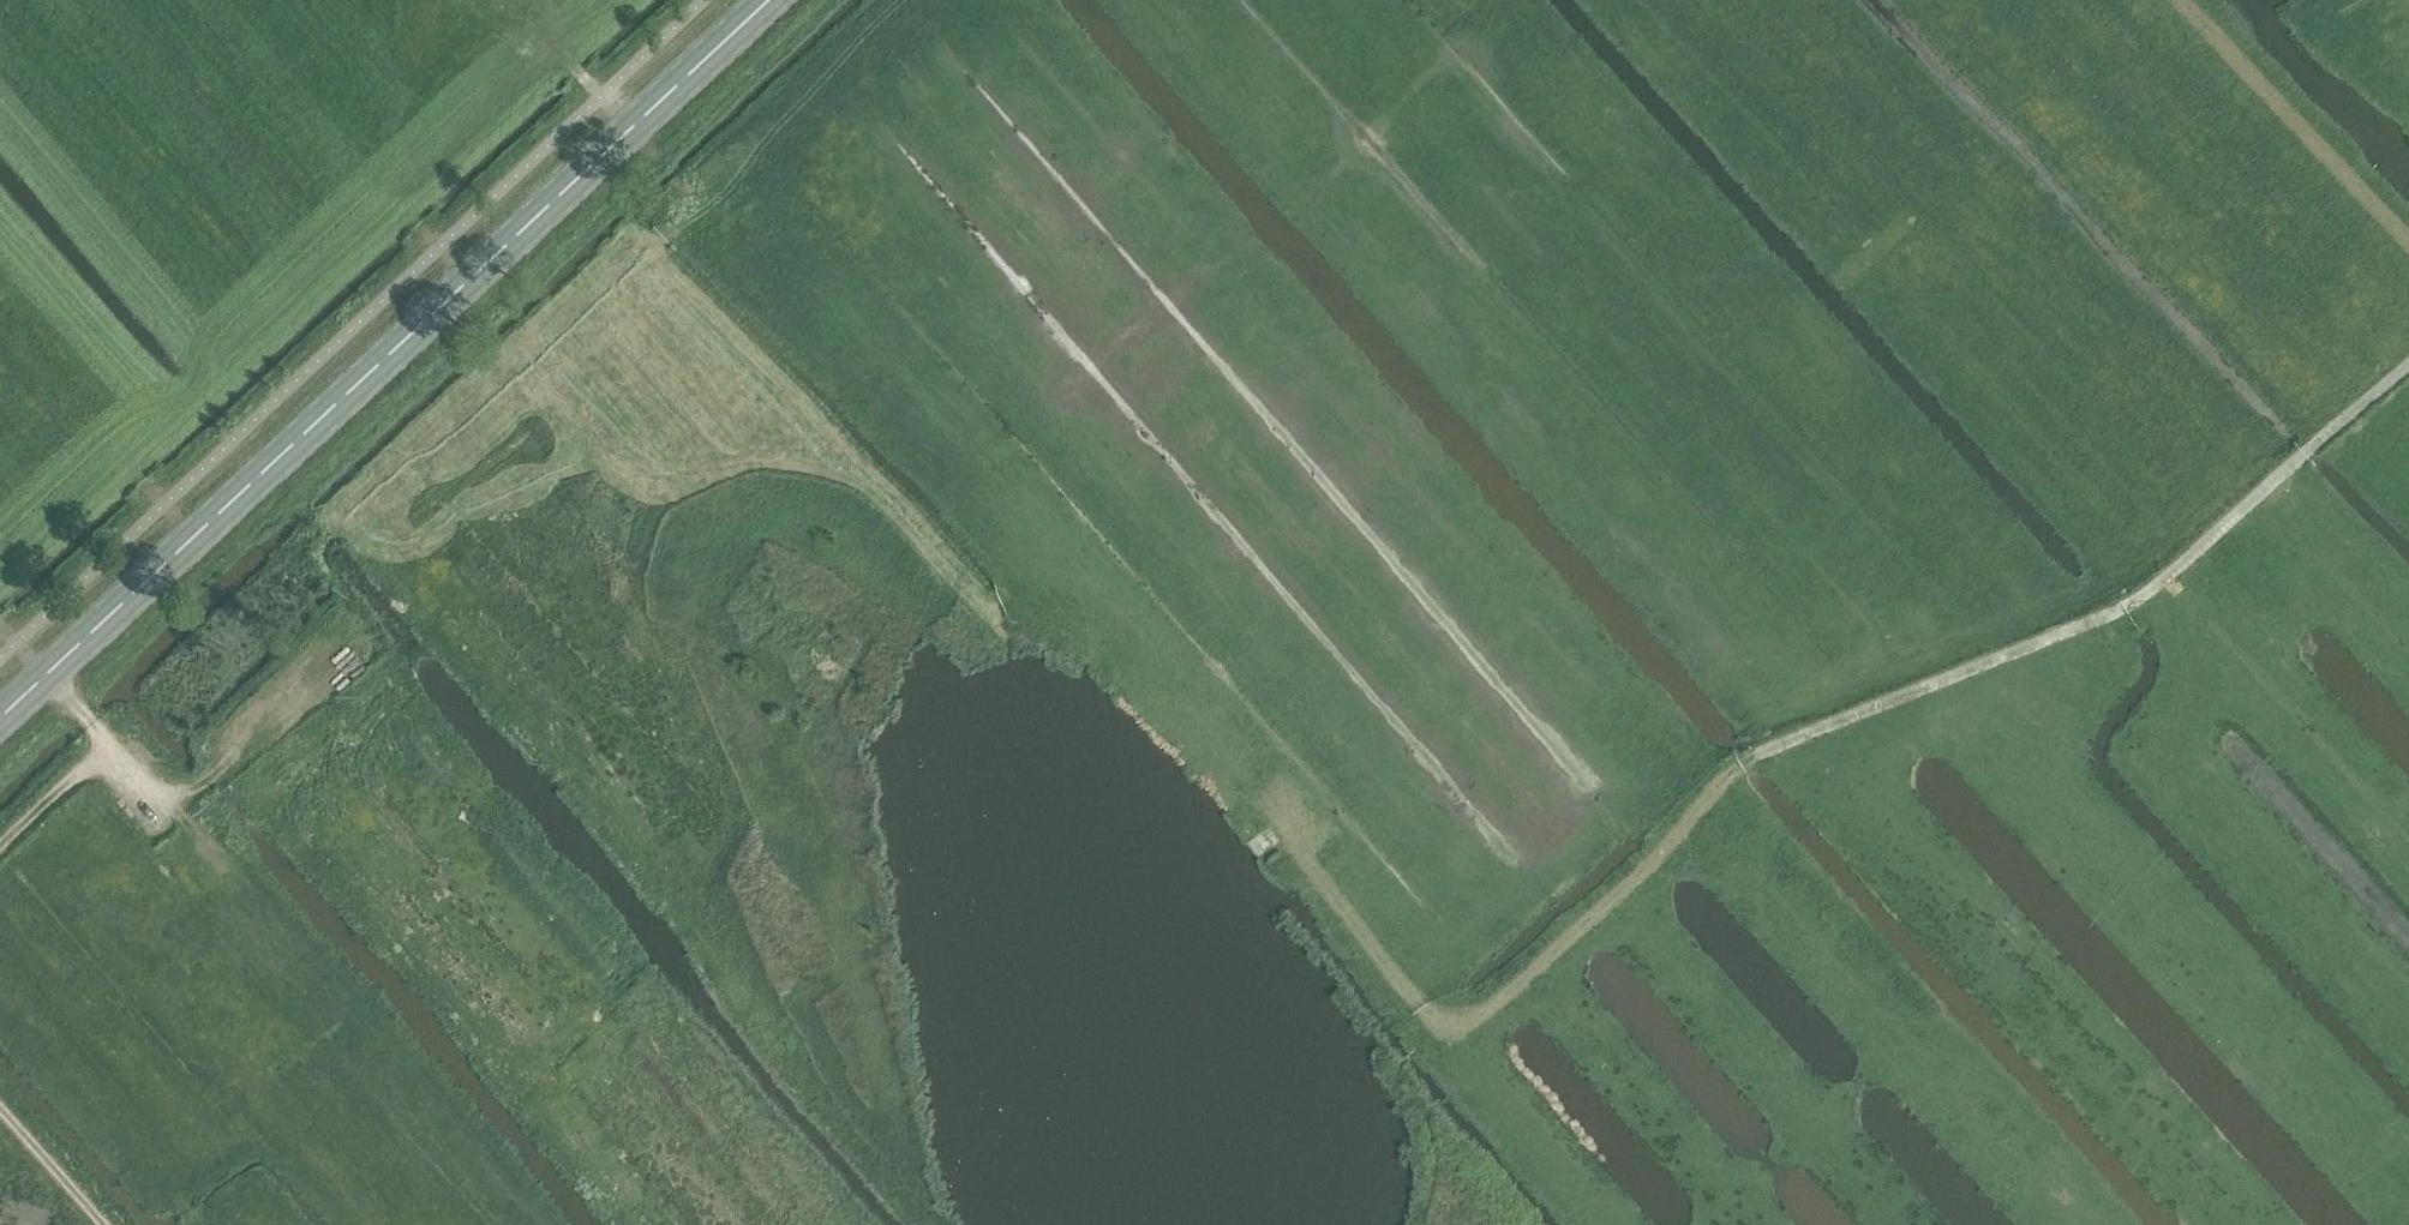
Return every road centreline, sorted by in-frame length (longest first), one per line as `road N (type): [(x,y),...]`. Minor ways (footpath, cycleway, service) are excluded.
road 1 (track): [(1287,828),(1425,1007),(1452,1025),(1650,864),(1745,762),(2124,609),(2408,366)]
road 2 (primary): [(0,722),(770,0)]
road 3 (track): [(2408,244),(2183,0)]
road 4 (track): [(234,763),(166,805),(301,958)]
road 5 (track): [(166,805),(110,745),(0,850)]
road 6 (track): [(1252,847),(1287,828),(1188,718)]
road 7 (track): [(515,0),(635,124)]
road 8 (track): [(0,1111),(101,1224)]

